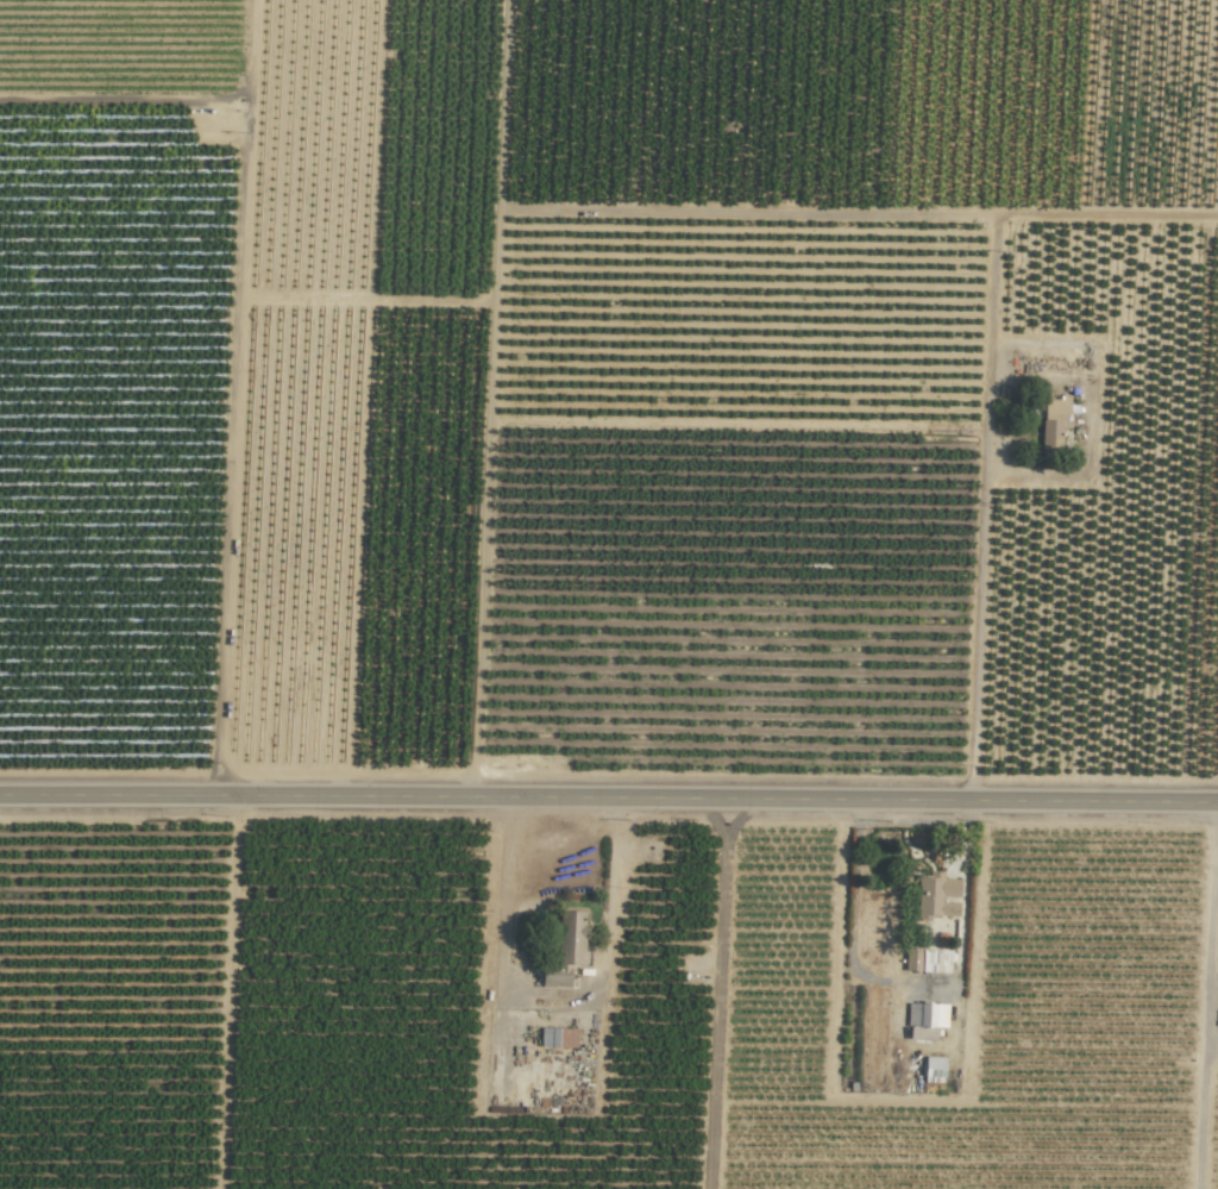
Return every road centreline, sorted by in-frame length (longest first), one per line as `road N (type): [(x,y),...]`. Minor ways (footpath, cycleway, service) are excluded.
road 1 (tertiary): [(0,792),(1217,803)]

